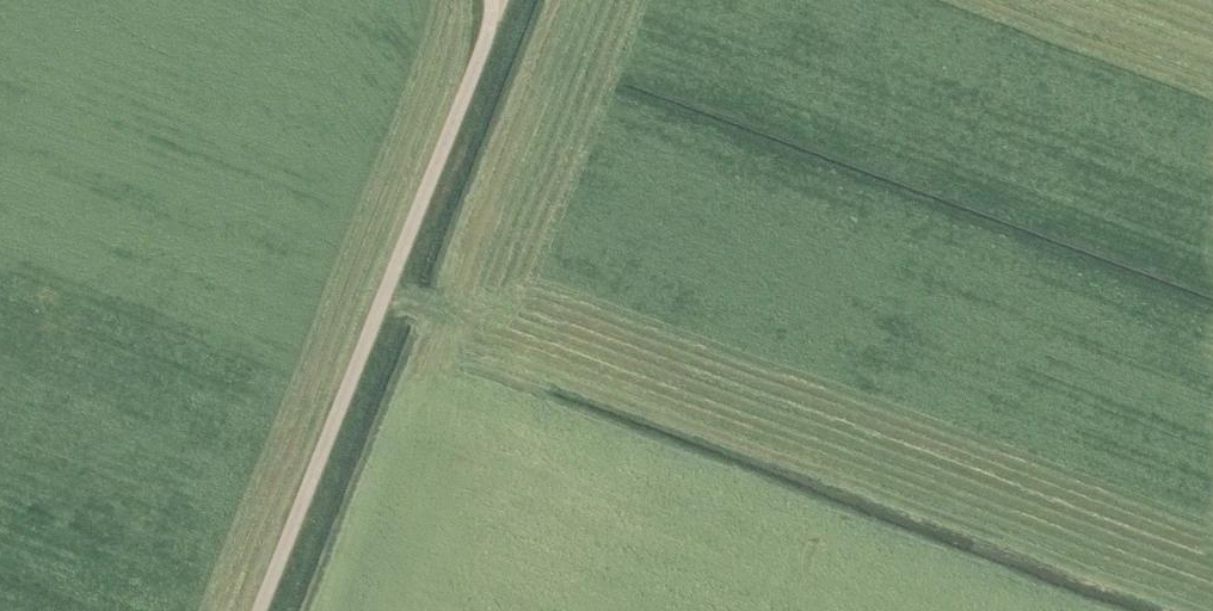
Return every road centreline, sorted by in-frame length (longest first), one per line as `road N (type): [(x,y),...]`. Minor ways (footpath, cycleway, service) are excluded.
road 1 (unclassified): [(270,610),(481,57),(485,0)]

